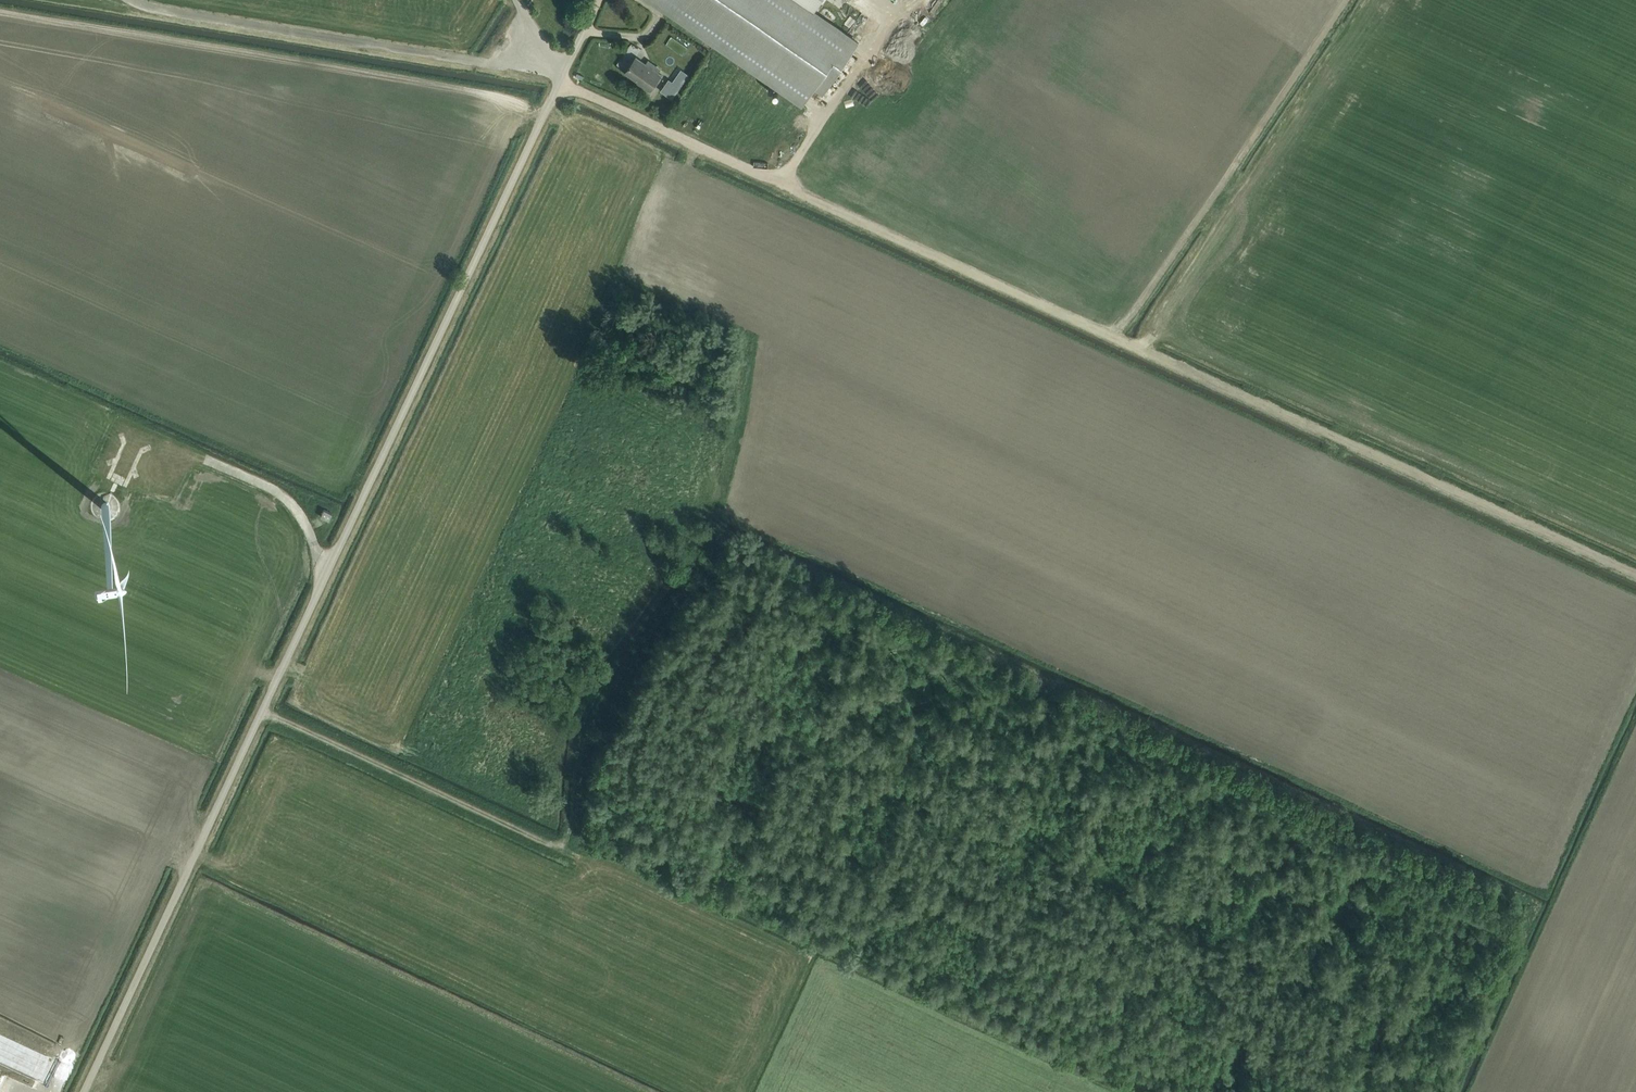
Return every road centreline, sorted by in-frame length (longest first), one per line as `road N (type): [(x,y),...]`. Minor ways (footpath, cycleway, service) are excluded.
road 1 (unclassified): [(1635,573),(558,83)]
road 2 (unclassified): [(262,701),(558,83)]
road 3 (unclassified): [(262,701),(558,840),(571,828),(577,729),(630,640)]
road 4 (unclassified): [(75,1091),(262,701)]

